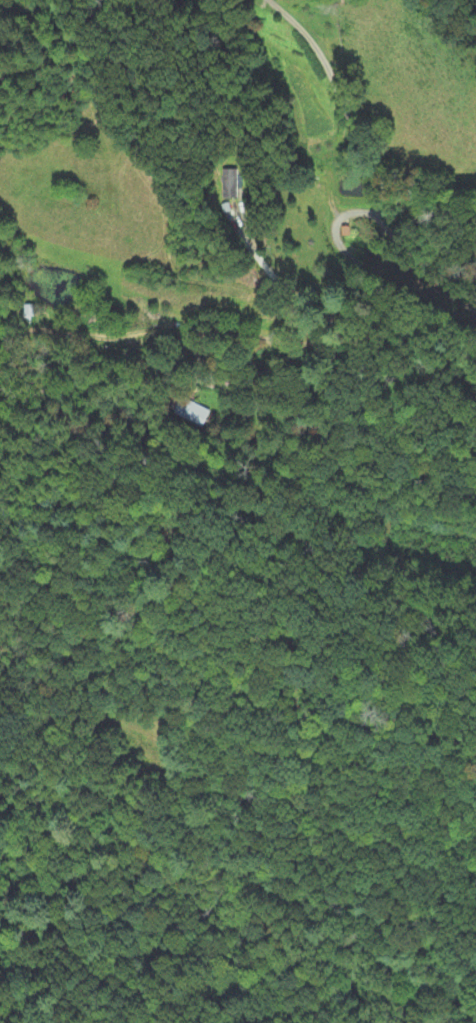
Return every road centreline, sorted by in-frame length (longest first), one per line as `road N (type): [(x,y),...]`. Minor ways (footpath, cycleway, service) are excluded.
road 1 (residential): [(475,309),(456,281),(394,243),(323,55),(268,0)]

